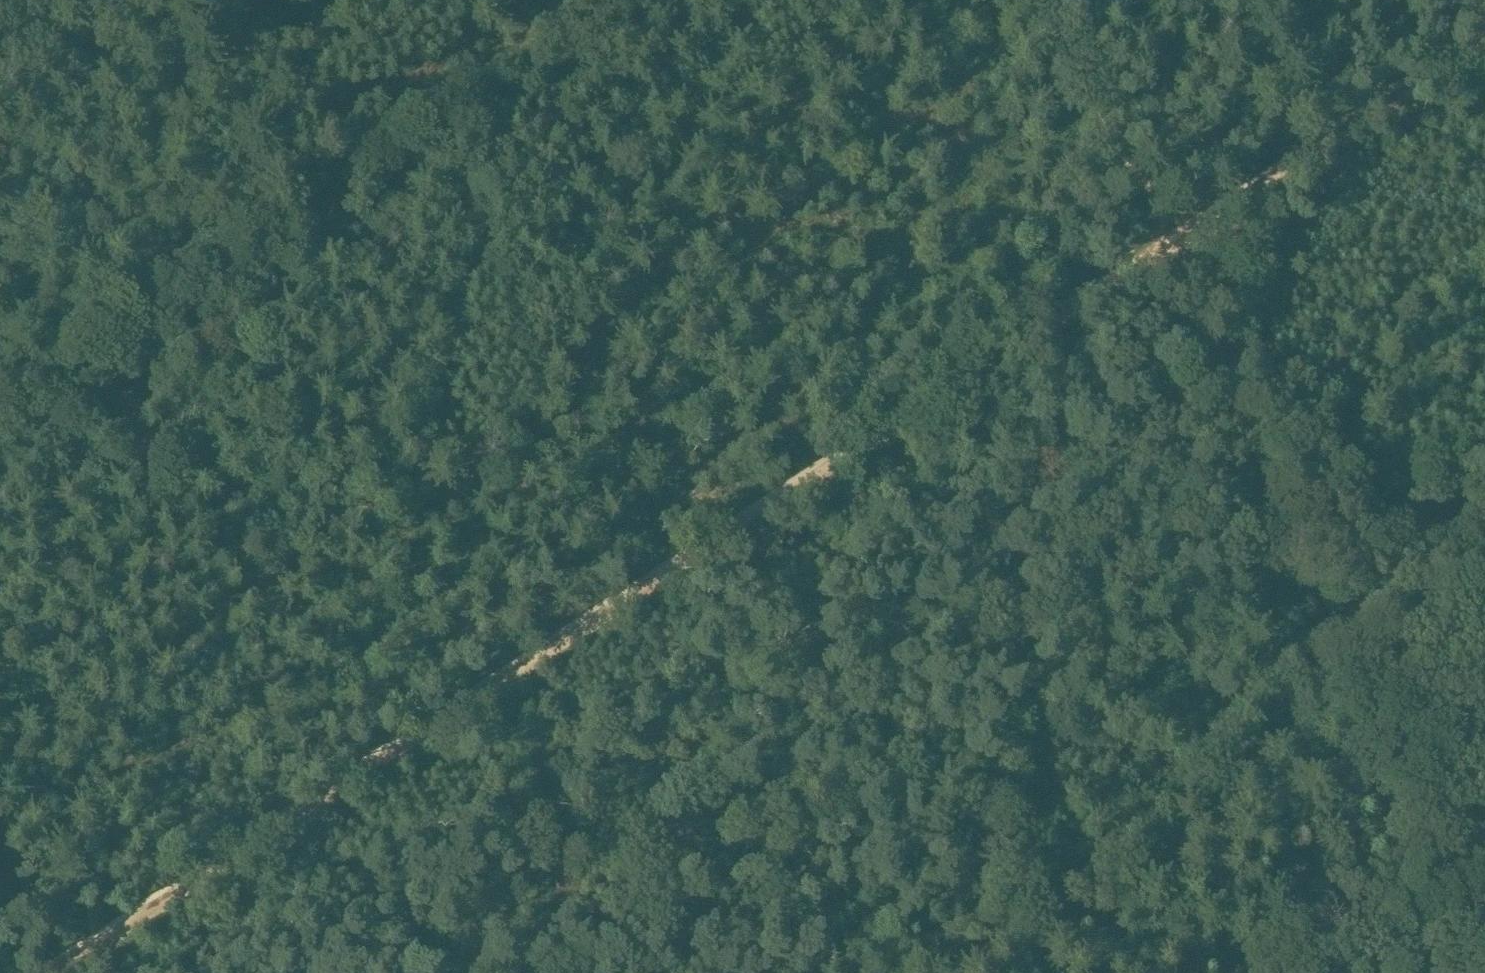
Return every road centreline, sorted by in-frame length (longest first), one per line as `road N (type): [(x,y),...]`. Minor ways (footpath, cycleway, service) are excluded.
road 1 (track): [(49,972),(308,819),(722,536),(1162,251)]
road 2 (track): [(170,0),(246,146),(303,185),(608,0)]
road 3 (track): [(1162,251),(1484,41)]
road 4 (track): [(1045,0),(1158,244)]

